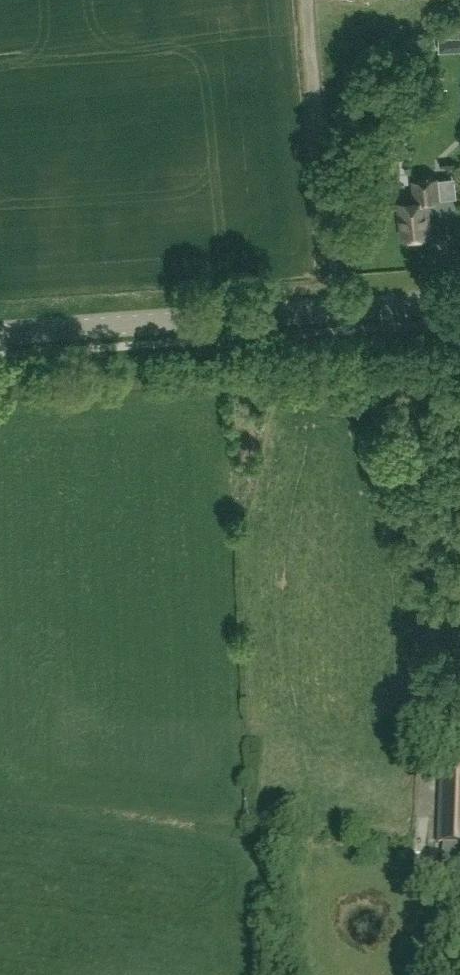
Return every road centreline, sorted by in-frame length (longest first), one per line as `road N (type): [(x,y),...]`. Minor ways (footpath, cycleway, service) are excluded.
road 1 (tertiary): [(459,299),(0,333)]

